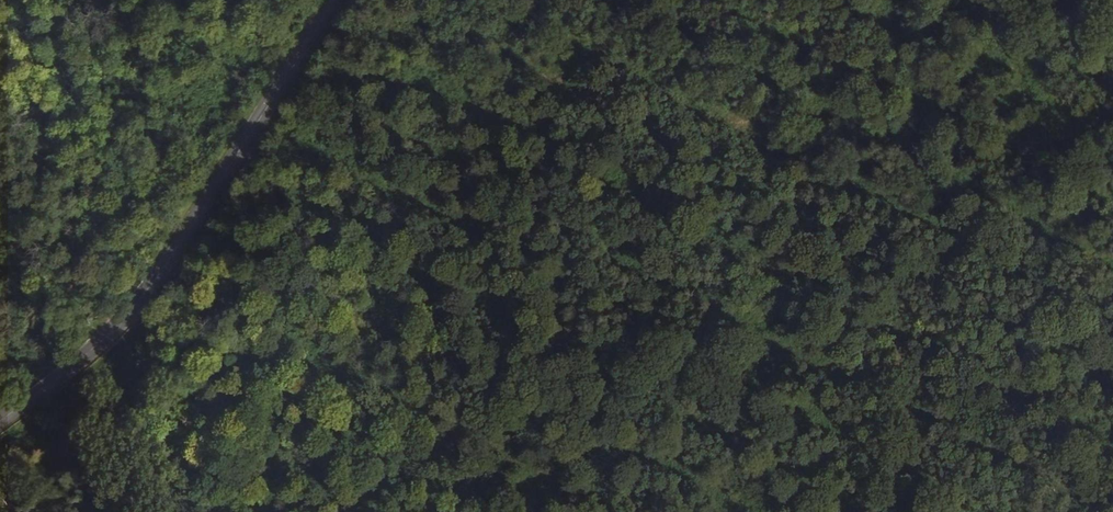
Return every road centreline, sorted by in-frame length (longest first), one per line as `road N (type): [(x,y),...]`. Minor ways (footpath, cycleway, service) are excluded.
road 1 (primary): [(0,432),(104,351),(169,279),(341,0)]

